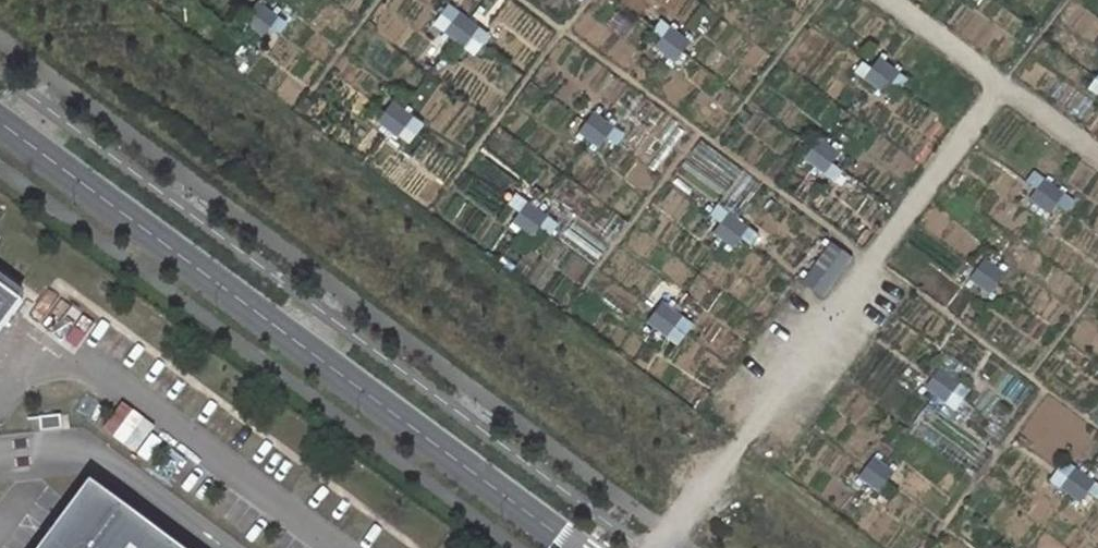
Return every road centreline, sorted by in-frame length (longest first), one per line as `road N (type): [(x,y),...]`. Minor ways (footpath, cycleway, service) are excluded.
road 1 (unclassified): [(0,121),(576,547)]
road 2 (track): [(675,529),(1002,85)]

